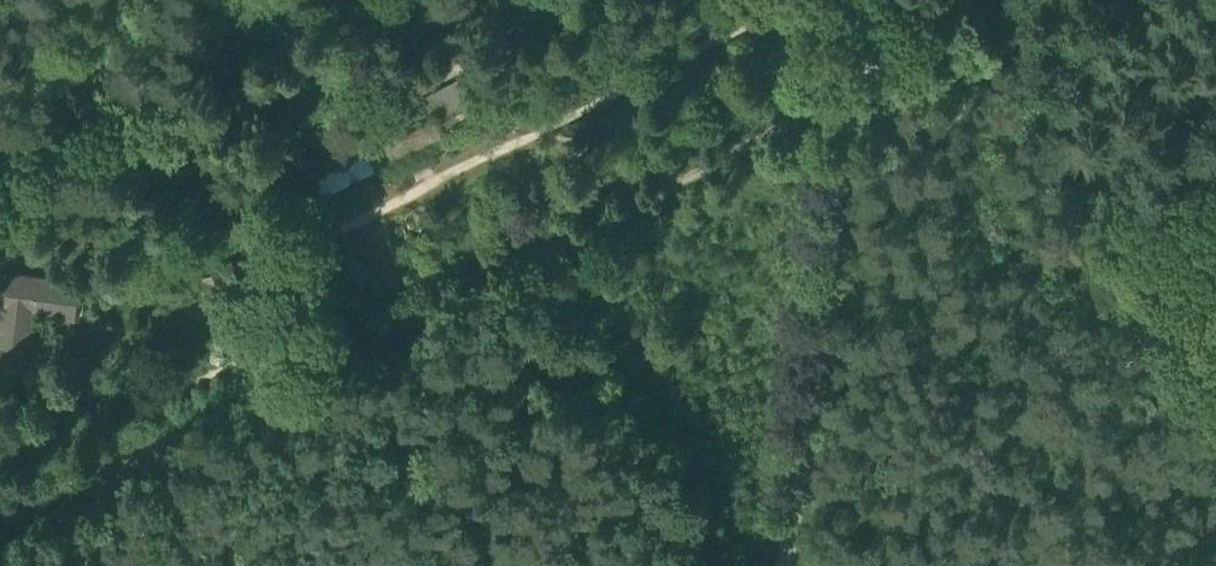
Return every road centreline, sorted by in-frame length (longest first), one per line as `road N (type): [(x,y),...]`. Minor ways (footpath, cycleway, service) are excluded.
road 1 (track): [(874,73),(606,235),(0,531)]
road 2 (residential): [(786,565),(854,132),(874,73)]

